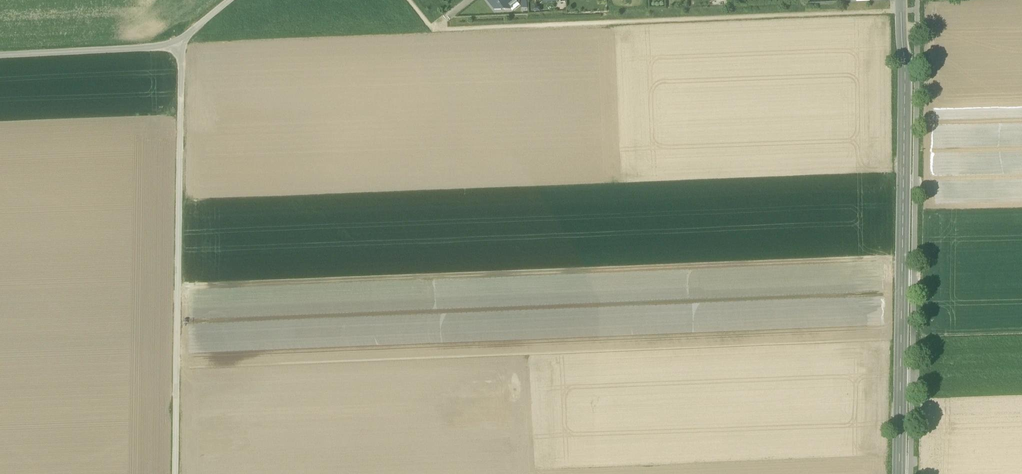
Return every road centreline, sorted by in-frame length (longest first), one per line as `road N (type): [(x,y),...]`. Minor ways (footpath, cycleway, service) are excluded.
road 1 (tertiary): [(902,0),(899,473)]
road 2 (track): [(174,473),(181,46)]
road 3 (track): [(181,46),(0,55)]

